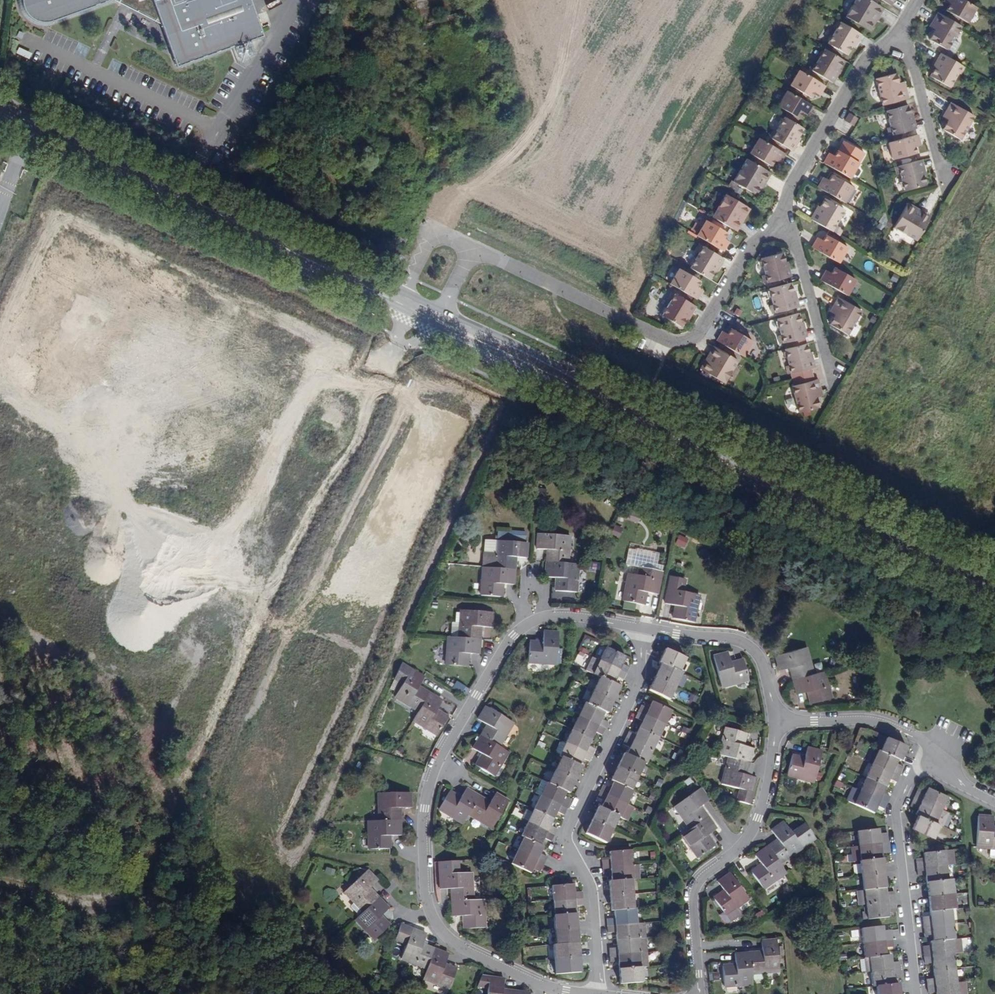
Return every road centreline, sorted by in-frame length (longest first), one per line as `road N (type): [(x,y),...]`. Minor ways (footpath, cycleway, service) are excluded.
road 1 (residential): [(639,626),(538,618),(508,642),(434,766),(423,818),(425,893),(442,933),(538,984),(600,993)]
road 2 (residential): [(470,250),(669,343),(692,339),(751,245),(783,210)]
road 3 (residential): [(600,993),(593,888),(566,838),(640,675),(639,626)]
road 4 (secondary): [(433,326),(749,471)]
road 5 (secondary): [(749,471),(439,314)]
road 6 (residential): [(695,993),(691,899),(701,876),(745,843),(766,787),(775,718)]
road 7 (secondary): [(749,471),(994,589)]
road 8 (residential): [(915,993),(894,811),(914,768),(936,757)]
road 9 (secondary): [(188,207),(394,307)]
road 10 (secondary): [(399,295),(188,207)]
road 11 (residential): [(783,210),(866,60),(900,34)]
road 12 (secondary): [(0,110),(188,207)]
road 13 (residential): [(775,718),(760,657),(735,641),(639,626)]
road 14 (residential): [(936,757),(925,742),(877,722),(775,718)]
road 15 (residential): [(827,373),(783,210)]
road 16 (residential): [(941,181),(900,34)]

